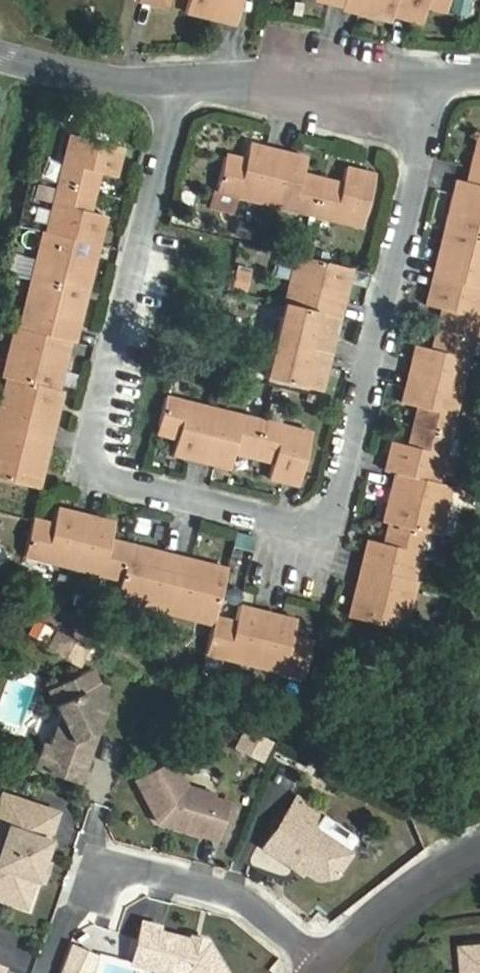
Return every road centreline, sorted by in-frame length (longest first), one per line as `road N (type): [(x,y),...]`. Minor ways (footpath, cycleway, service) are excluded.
road 1 (residential): [(199,84),(98,475),(326,536),(443,82)]
road 2 (residential): [(50,972),(92,868),(192,879),(259,907),(325,972)]
road 3 (residential): [(199,84),(443,82)]
road 4 (residential): [(0,66),(50,76),(199,84)]
road 5 (residential): [(479,855),(412,890),(325,972)]

